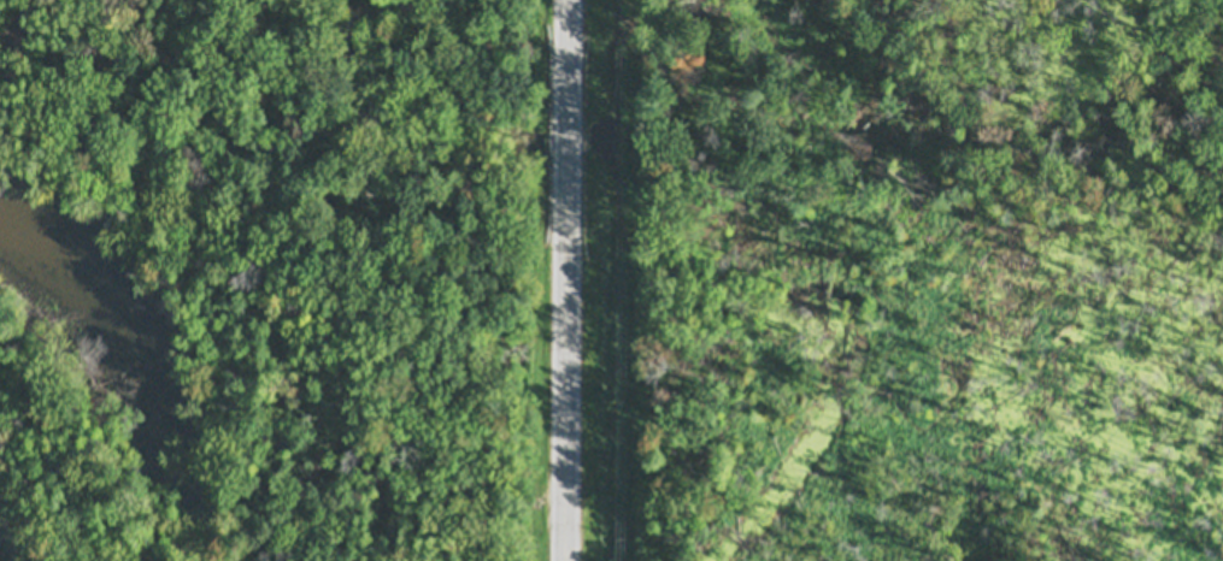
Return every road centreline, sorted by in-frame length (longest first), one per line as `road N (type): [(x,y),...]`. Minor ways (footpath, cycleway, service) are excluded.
road 1 (tertiary): [(567,560),(571,0)]

